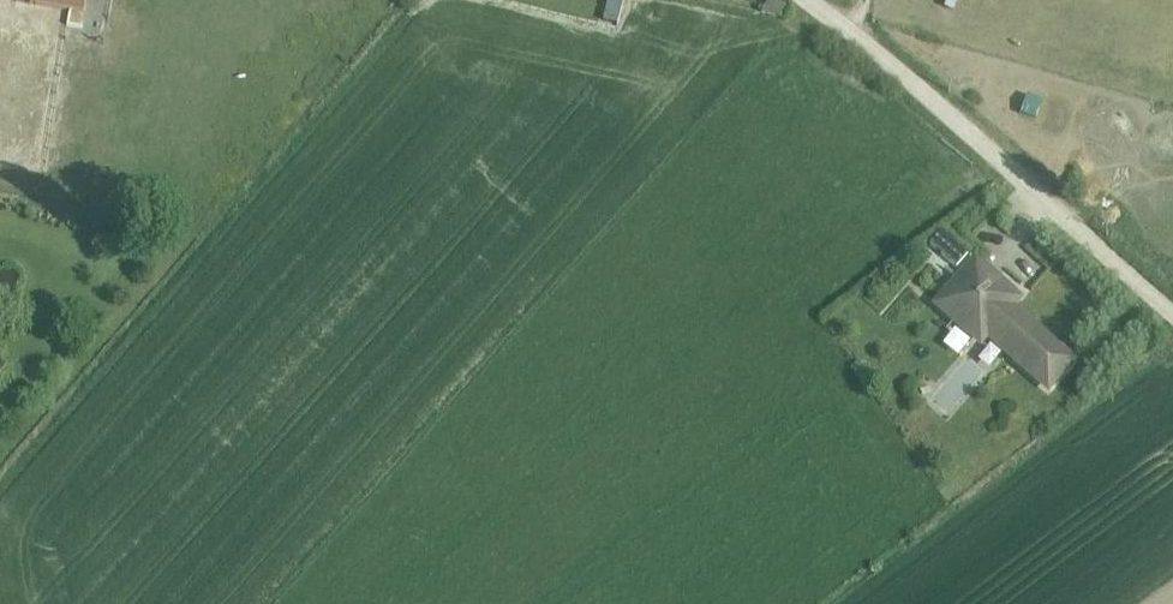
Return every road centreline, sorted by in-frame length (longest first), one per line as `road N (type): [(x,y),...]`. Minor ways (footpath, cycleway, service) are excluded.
road 1 (unclassified): [(809,0),(1172,311)]

